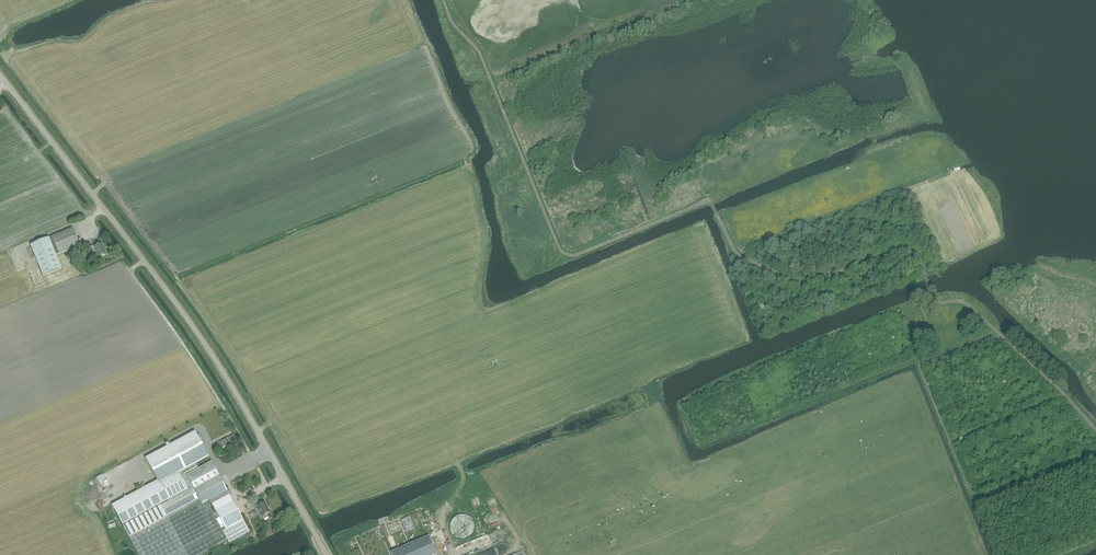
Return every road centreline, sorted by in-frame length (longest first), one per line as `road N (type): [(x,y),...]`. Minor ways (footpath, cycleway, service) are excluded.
road 1 (unclassified): [(328,554),(243,402),(0,73)]

